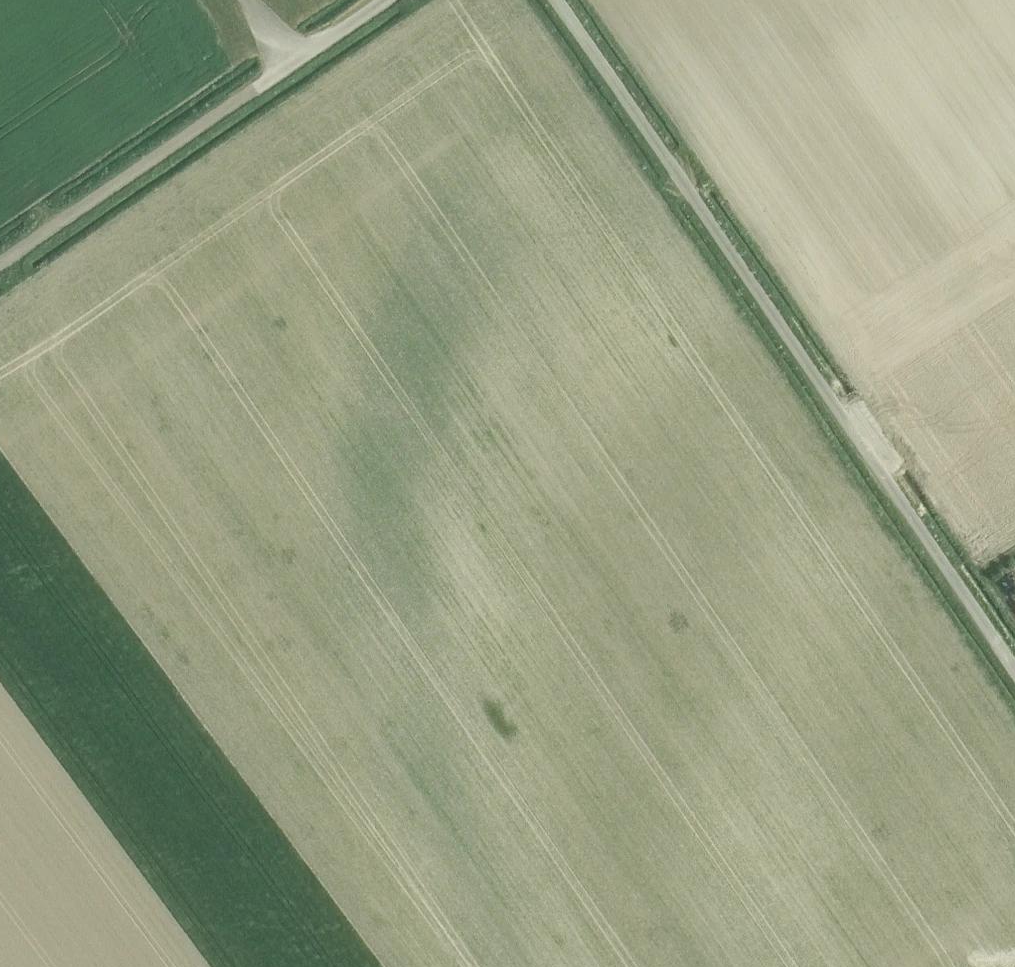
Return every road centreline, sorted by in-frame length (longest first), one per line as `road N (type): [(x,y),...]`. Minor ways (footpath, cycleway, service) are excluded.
road 1 (unclassified): [(1014,668),(558,0)]
road 2 (unclassified): [(0,264),(376,0)]

